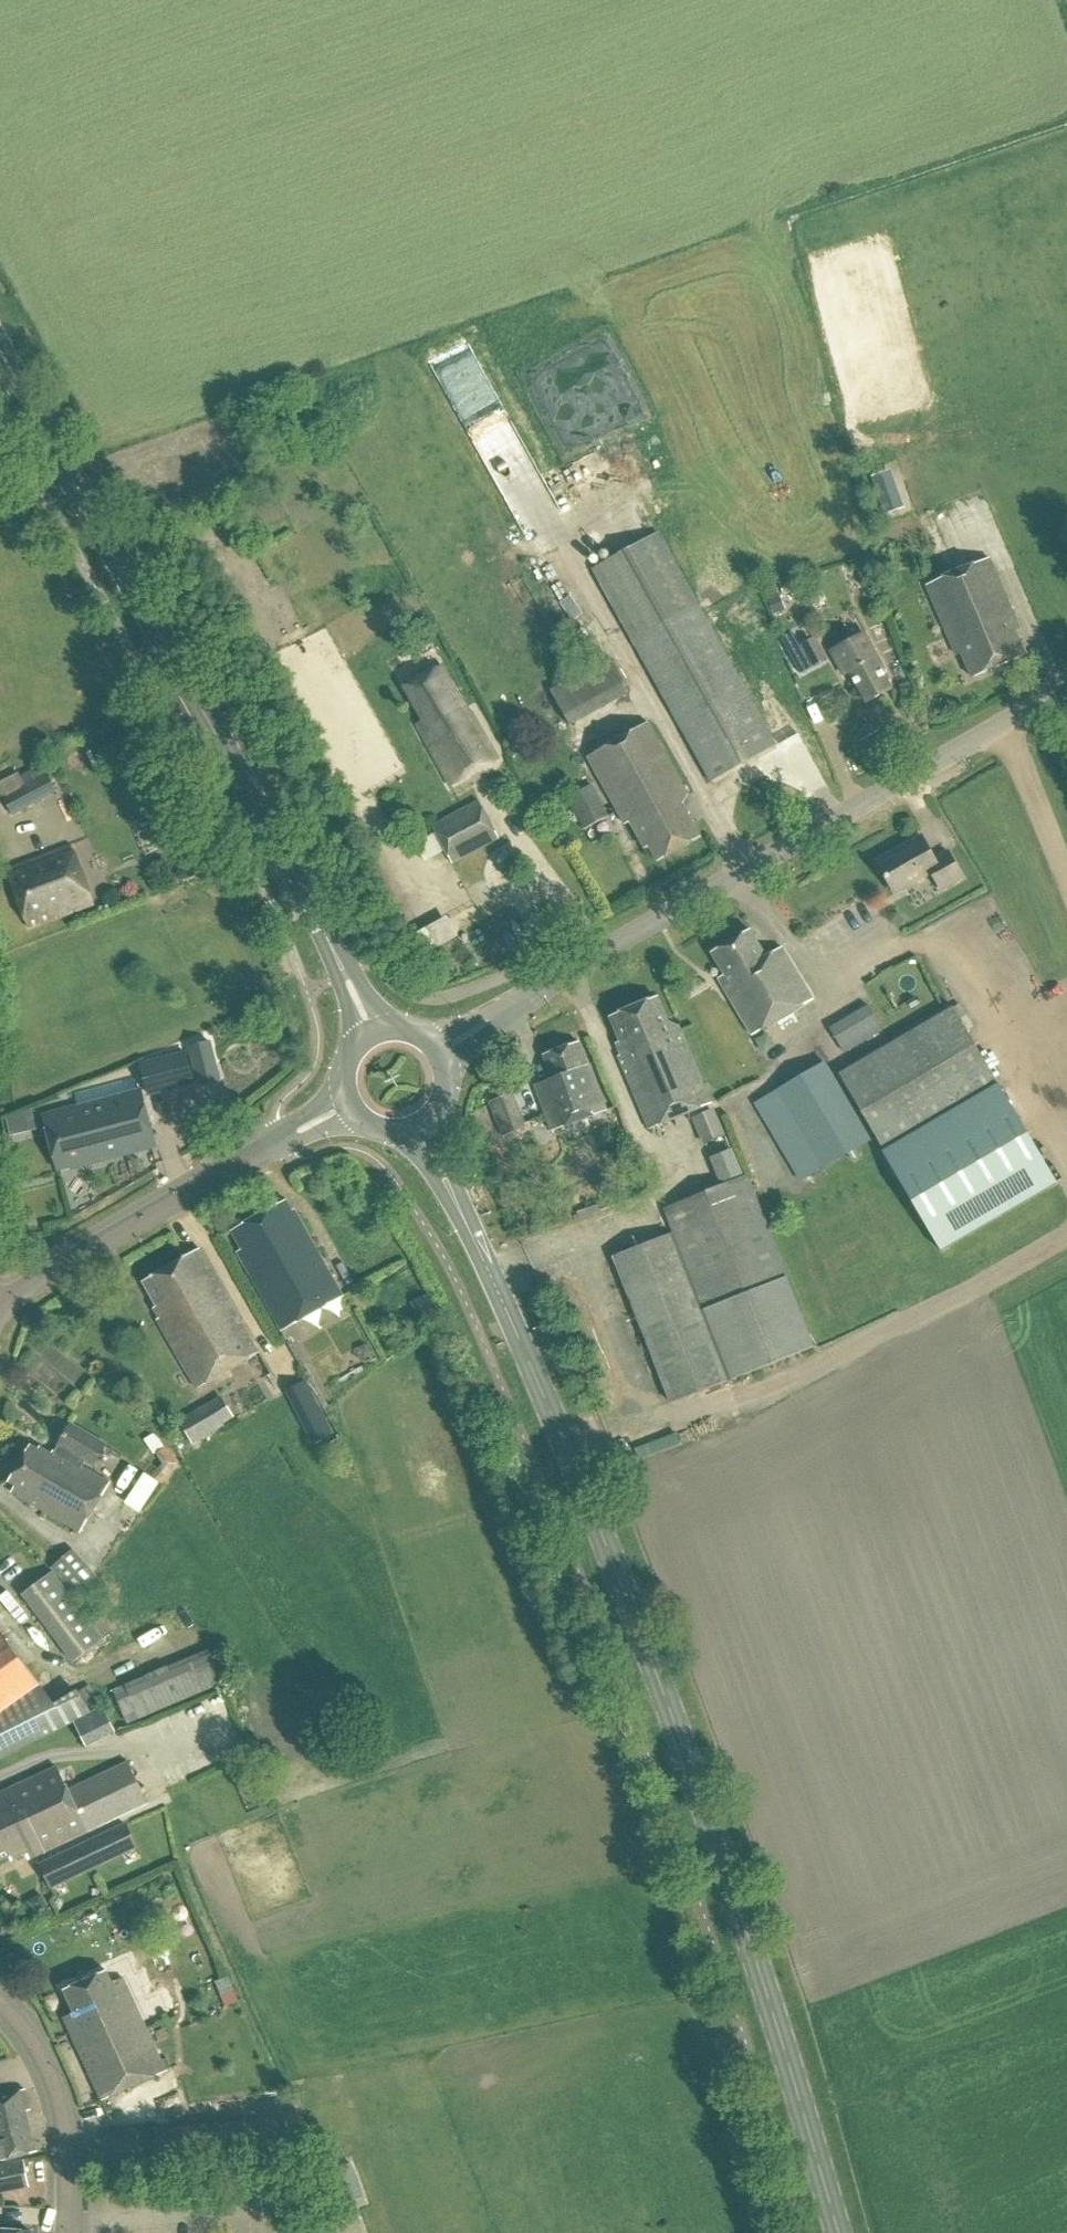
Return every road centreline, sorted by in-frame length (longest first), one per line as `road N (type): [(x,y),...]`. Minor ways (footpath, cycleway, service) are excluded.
road 1 (primary): [(841,2232),(751,1934),(657,1681),(559,1429),(421,1130)]
road 2 (primary): [(373,1030),(0,346)]
road 3 (tertiary): [(1066,686),(439,1052)]
road 4 (tertiary): [(0,1308),(26,1284),(344,1109)]
road 5 (tertiary): [(66,2232),(61,2102),(31,2037),(0,2003)]

